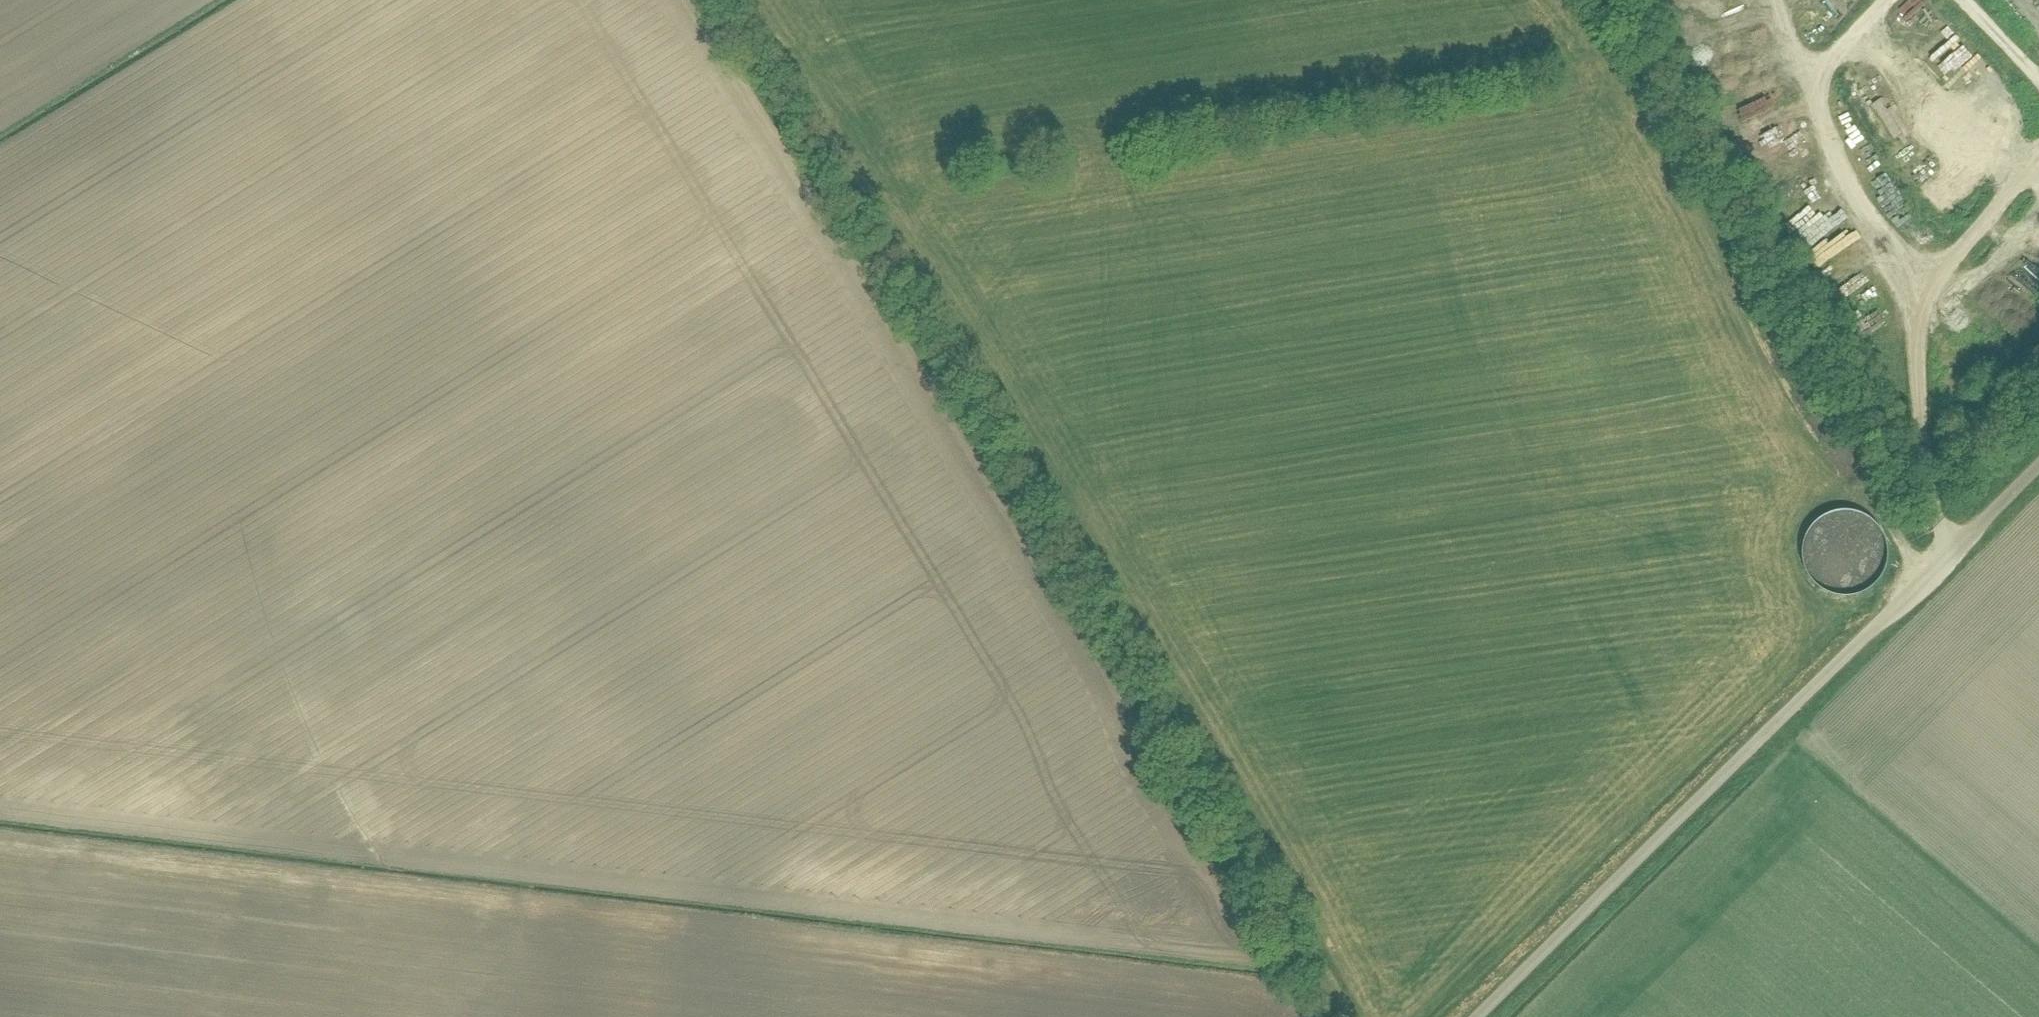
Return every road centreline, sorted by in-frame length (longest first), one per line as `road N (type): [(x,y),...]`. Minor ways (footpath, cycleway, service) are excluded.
road 1 (unclassified): [(1477,1016),(2038,467)]

